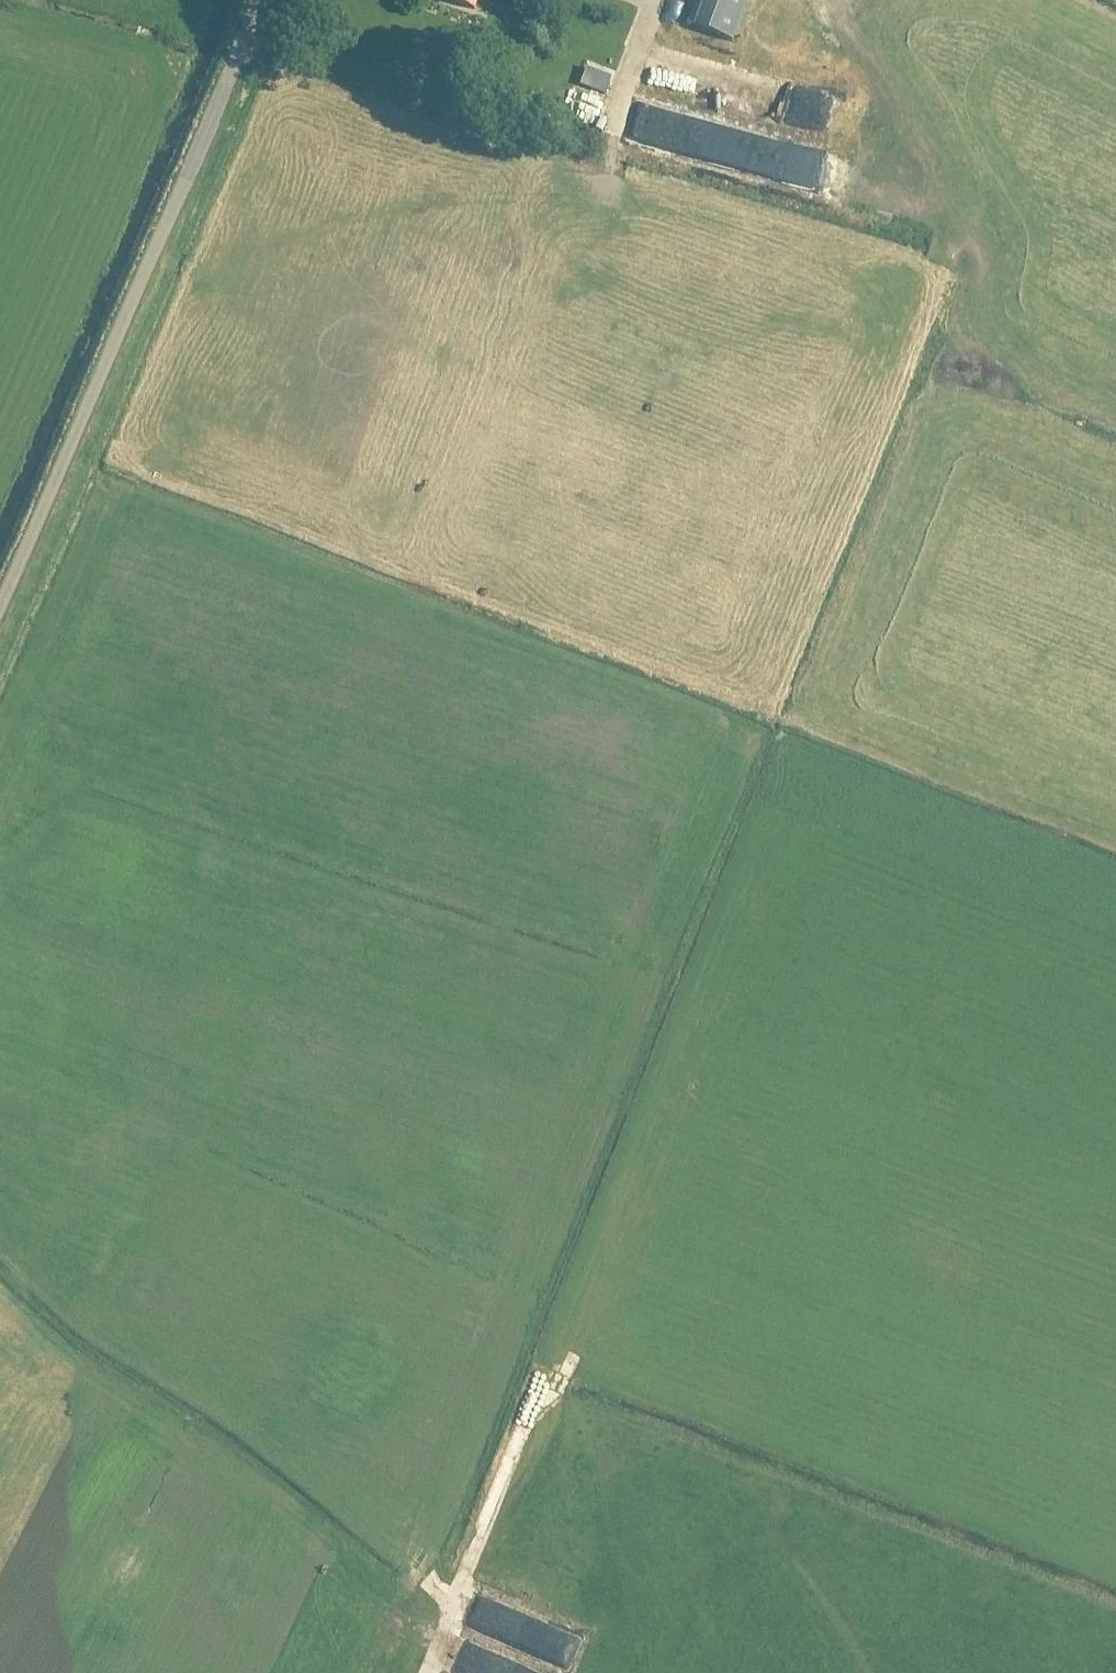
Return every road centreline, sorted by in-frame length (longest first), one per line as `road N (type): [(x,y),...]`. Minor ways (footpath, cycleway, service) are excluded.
road 1 (unclassified): [(0,594),(261,0)]

